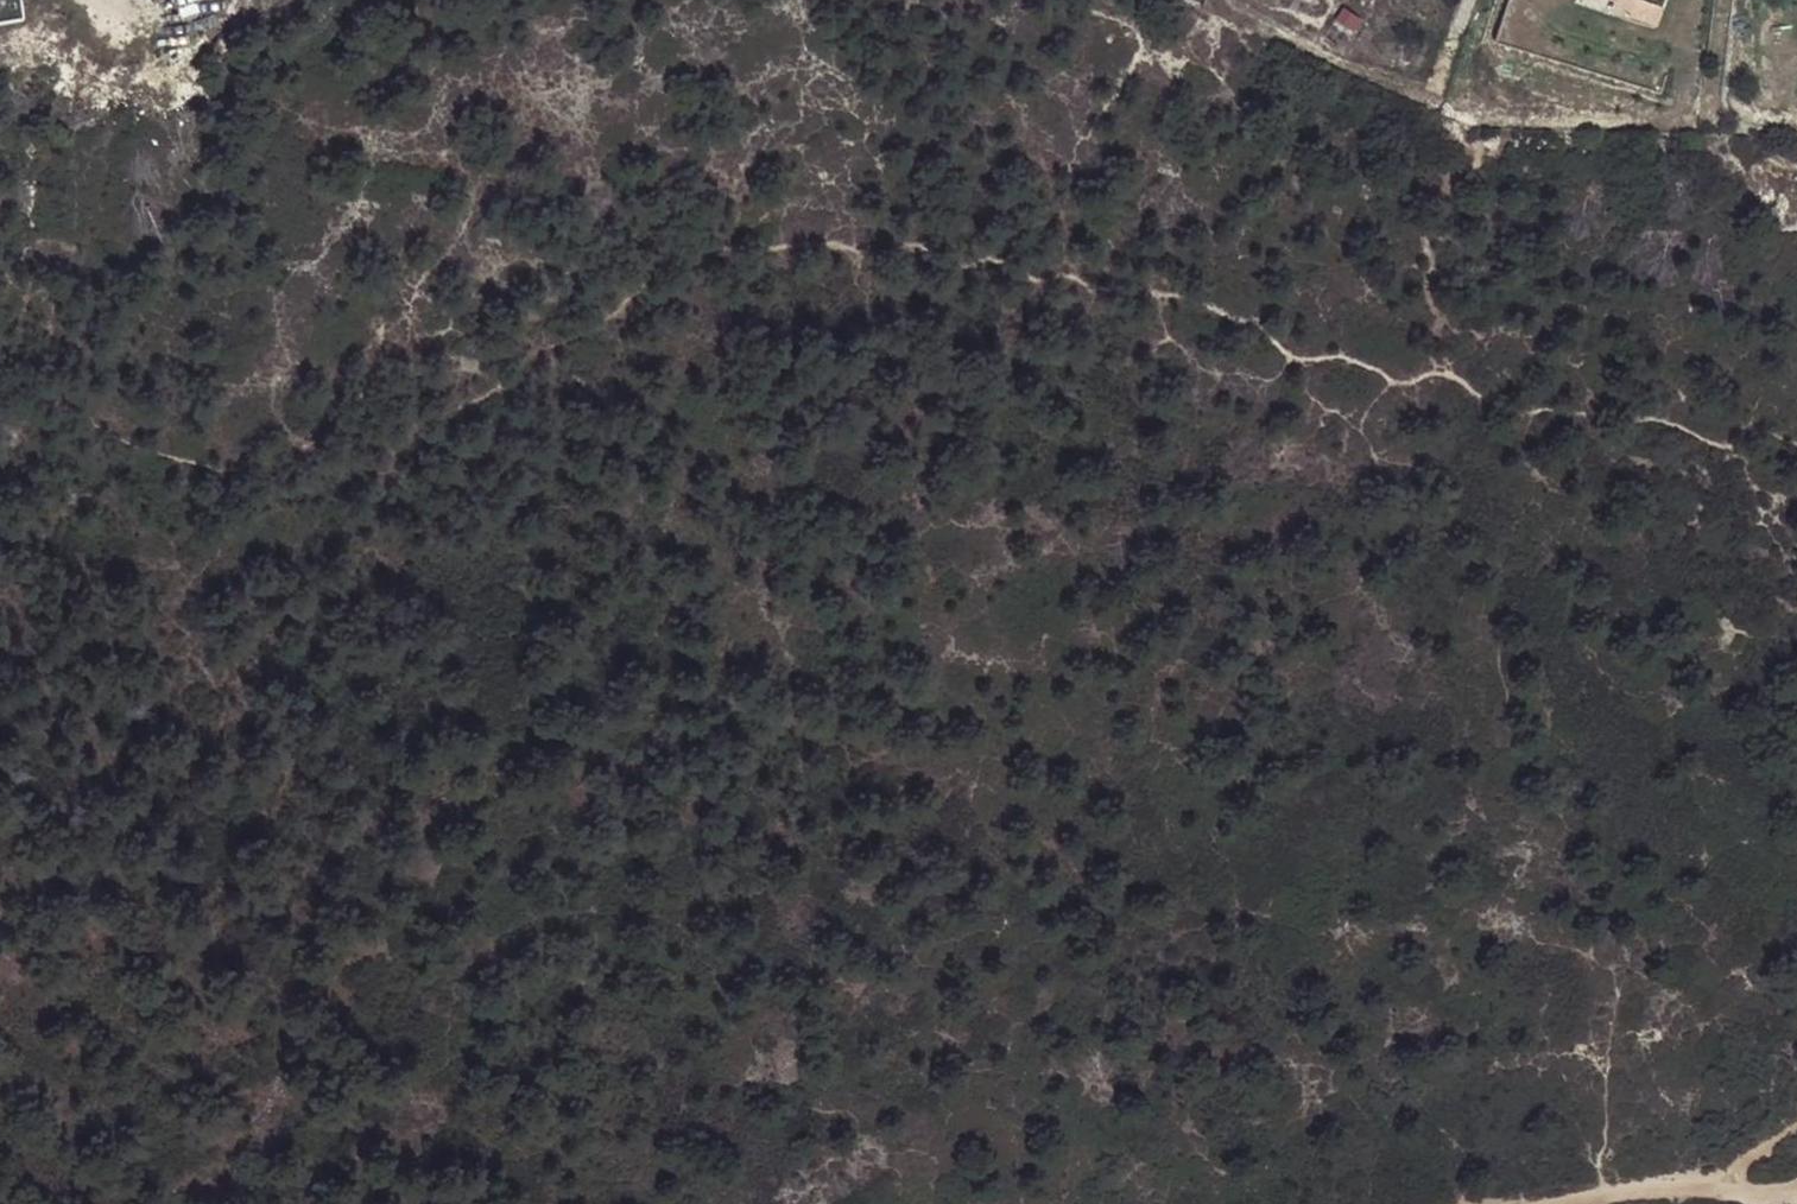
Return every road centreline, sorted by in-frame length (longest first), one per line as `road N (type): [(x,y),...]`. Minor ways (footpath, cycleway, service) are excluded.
road 1 (track): [(1574,1203),(1656,1192),(1796,1189)]

